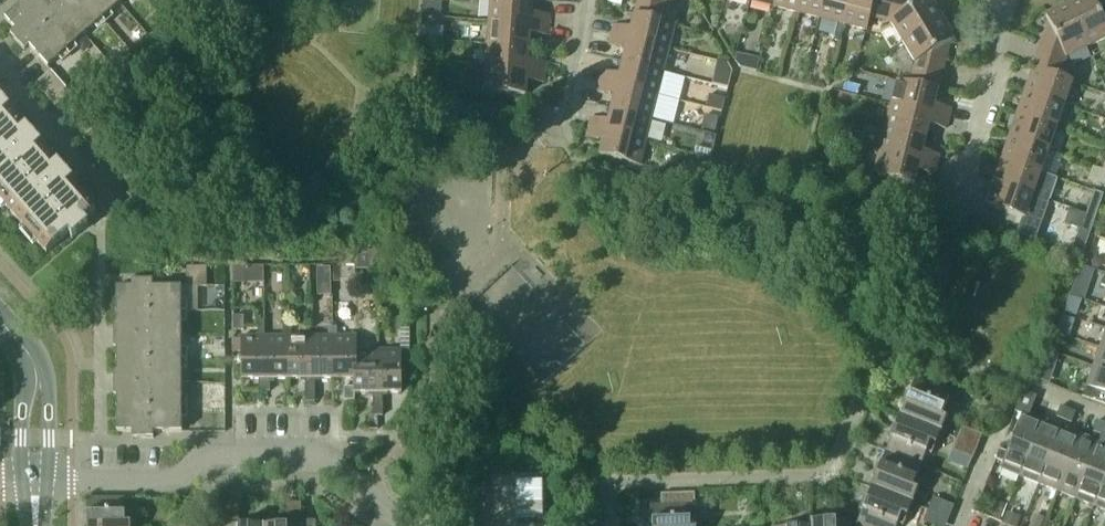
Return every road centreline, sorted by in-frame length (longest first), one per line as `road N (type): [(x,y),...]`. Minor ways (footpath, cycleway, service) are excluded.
road 1 (residential): [(408,525),(324,459),(213,460)]
road 2 (residential): [(957,199),(1010,0)]
road 3 (residential): [(213,460),(195,460),(178,477),(34,478)]
road 4 (tertiary): [(34,478),(35,350),(0,307)]
road 5 (residential): [(115,203),(0,74)]
road 6 (residential): [(586,0),(564,126)]

